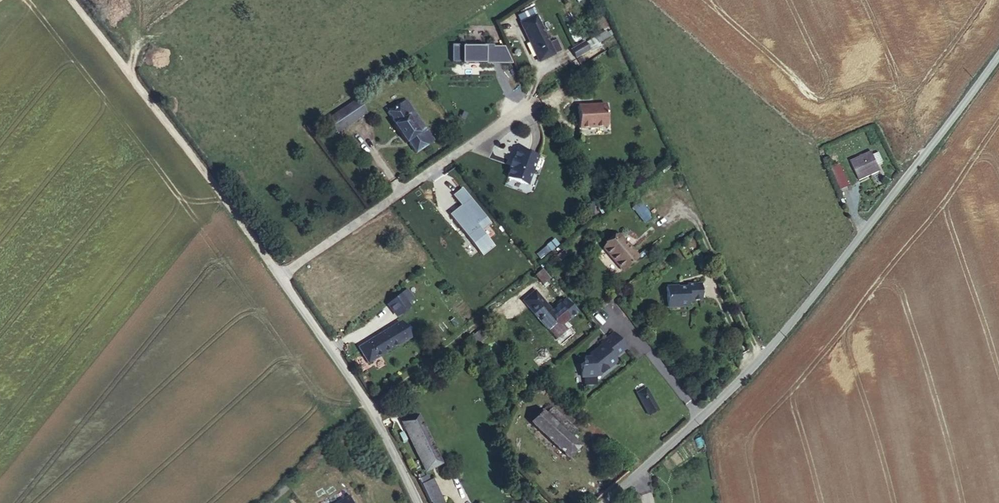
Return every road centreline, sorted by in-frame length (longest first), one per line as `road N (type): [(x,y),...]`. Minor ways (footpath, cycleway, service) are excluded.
road 1 (unclassified): [(602,502),(779,337),(998,51)]
road 2 (track): [(63,0),(279,272)]
road 3 (residential): [(420,502),(390,439),(279,272)]

